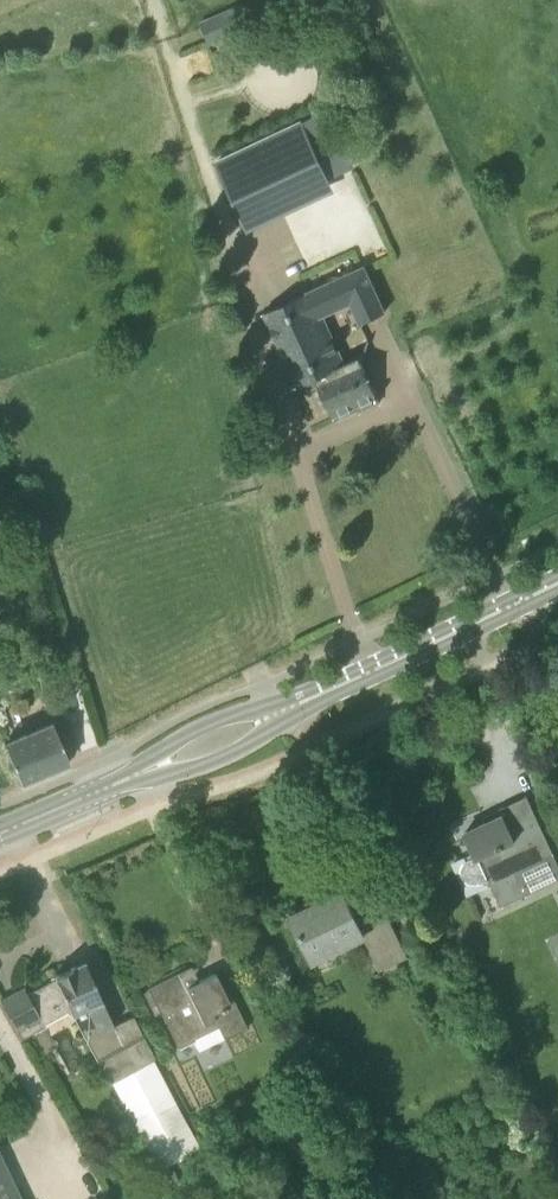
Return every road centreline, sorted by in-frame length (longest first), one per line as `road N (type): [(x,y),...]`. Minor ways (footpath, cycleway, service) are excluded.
road 1 (tertiary): [(285,709),(557,583)]
road 2 (tertiary): [(143,772),(233,754),(285,709)]
road 3 (tertiary): [(285,709),(195,728),(143,772)]
road 4 (tertiary): [(0,833),(143,772)]

